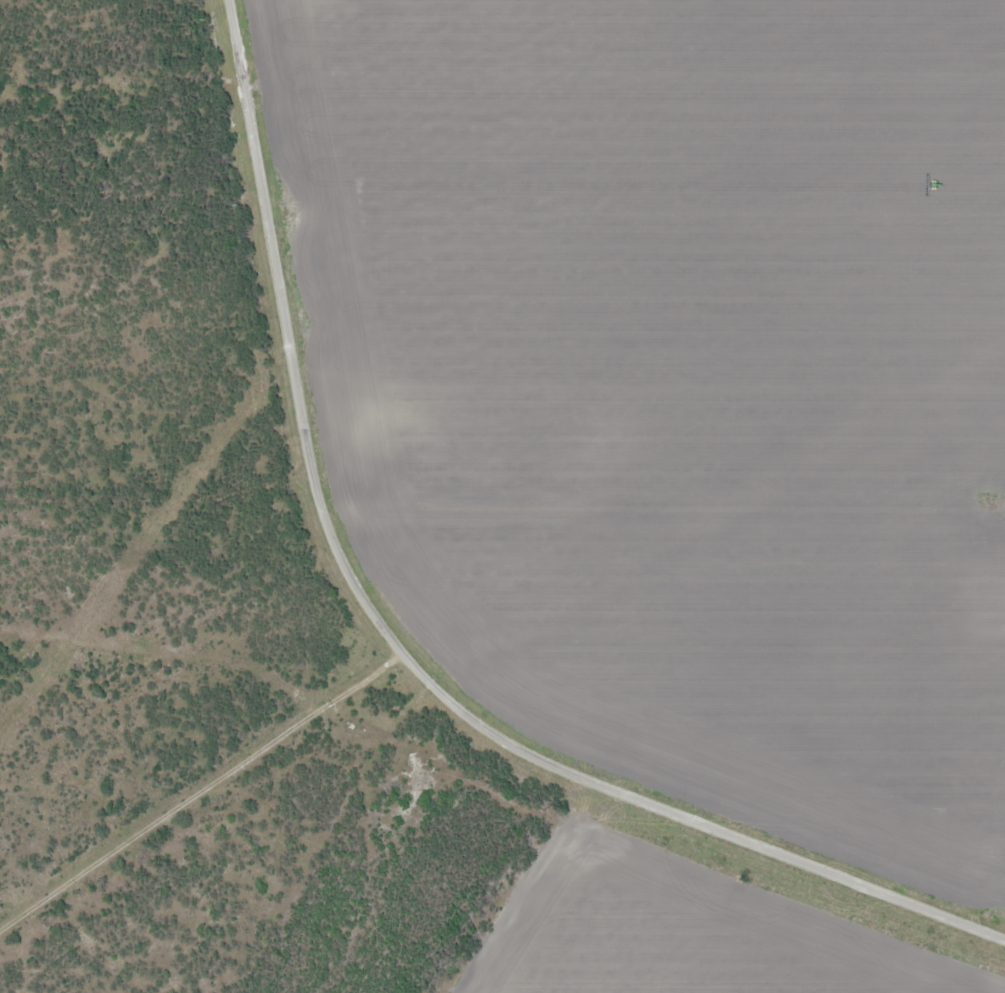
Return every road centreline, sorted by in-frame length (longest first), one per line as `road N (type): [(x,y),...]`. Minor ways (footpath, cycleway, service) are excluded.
road 1 (residential): [(1004,942),(535,766),(426,682),(355,595),(329,523),(224,0)]

